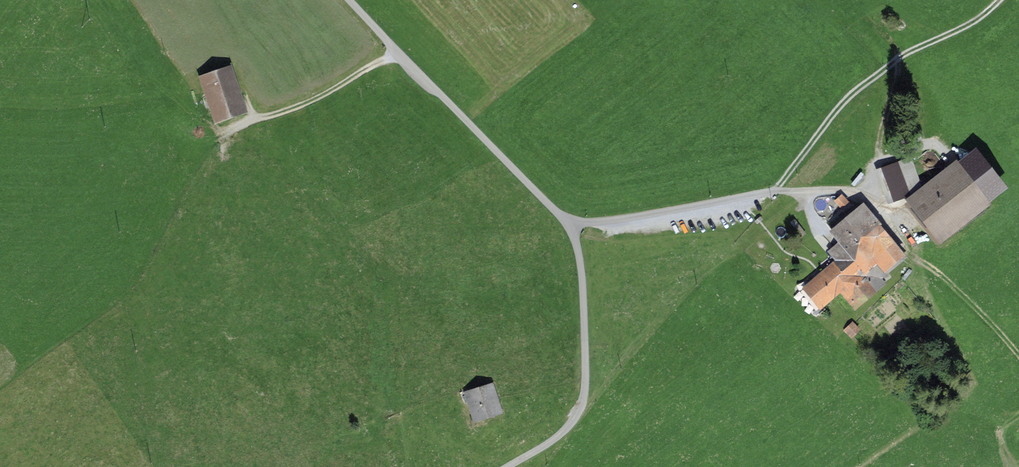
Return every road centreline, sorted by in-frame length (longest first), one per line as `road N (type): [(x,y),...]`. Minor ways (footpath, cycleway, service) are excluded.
road 1 (residential): [(350,0),(571,225)]
road 2 (track): [(775,191),(842,104),(899,59),(974,24),(1001,0)]
road 3 (unclassified): [(507,466),(562,433),(583,403),(582,271),(571,225)]
road 4 (track): [(261,119),(345,84),(397,50)]

